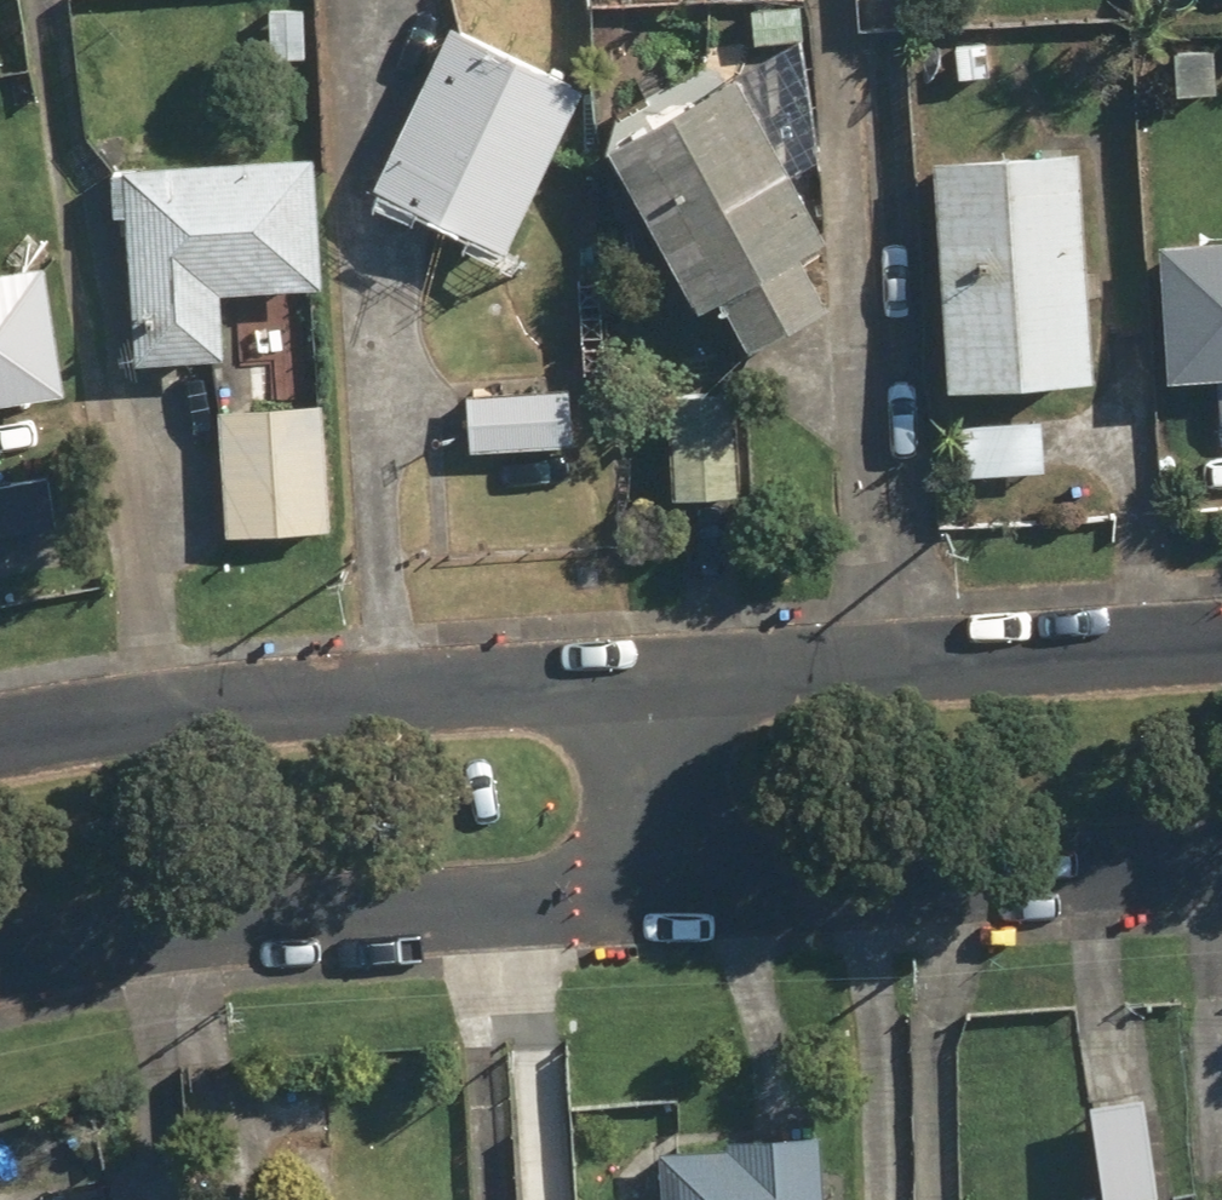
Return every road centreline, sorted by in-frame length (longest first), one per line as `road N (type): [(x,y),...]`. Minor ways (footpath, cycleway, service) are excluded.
road 1 (residential): [(667,897),(101,938),(0,963)]
road 2 (residential): [(0,729),(204,706),(642,679)]
road 3 (residential): [(642,679),(1221,640)]
road 4 (residential): [(1221,862),(667,897)]
road 5 (residential): [(642,679),(667,897)]

